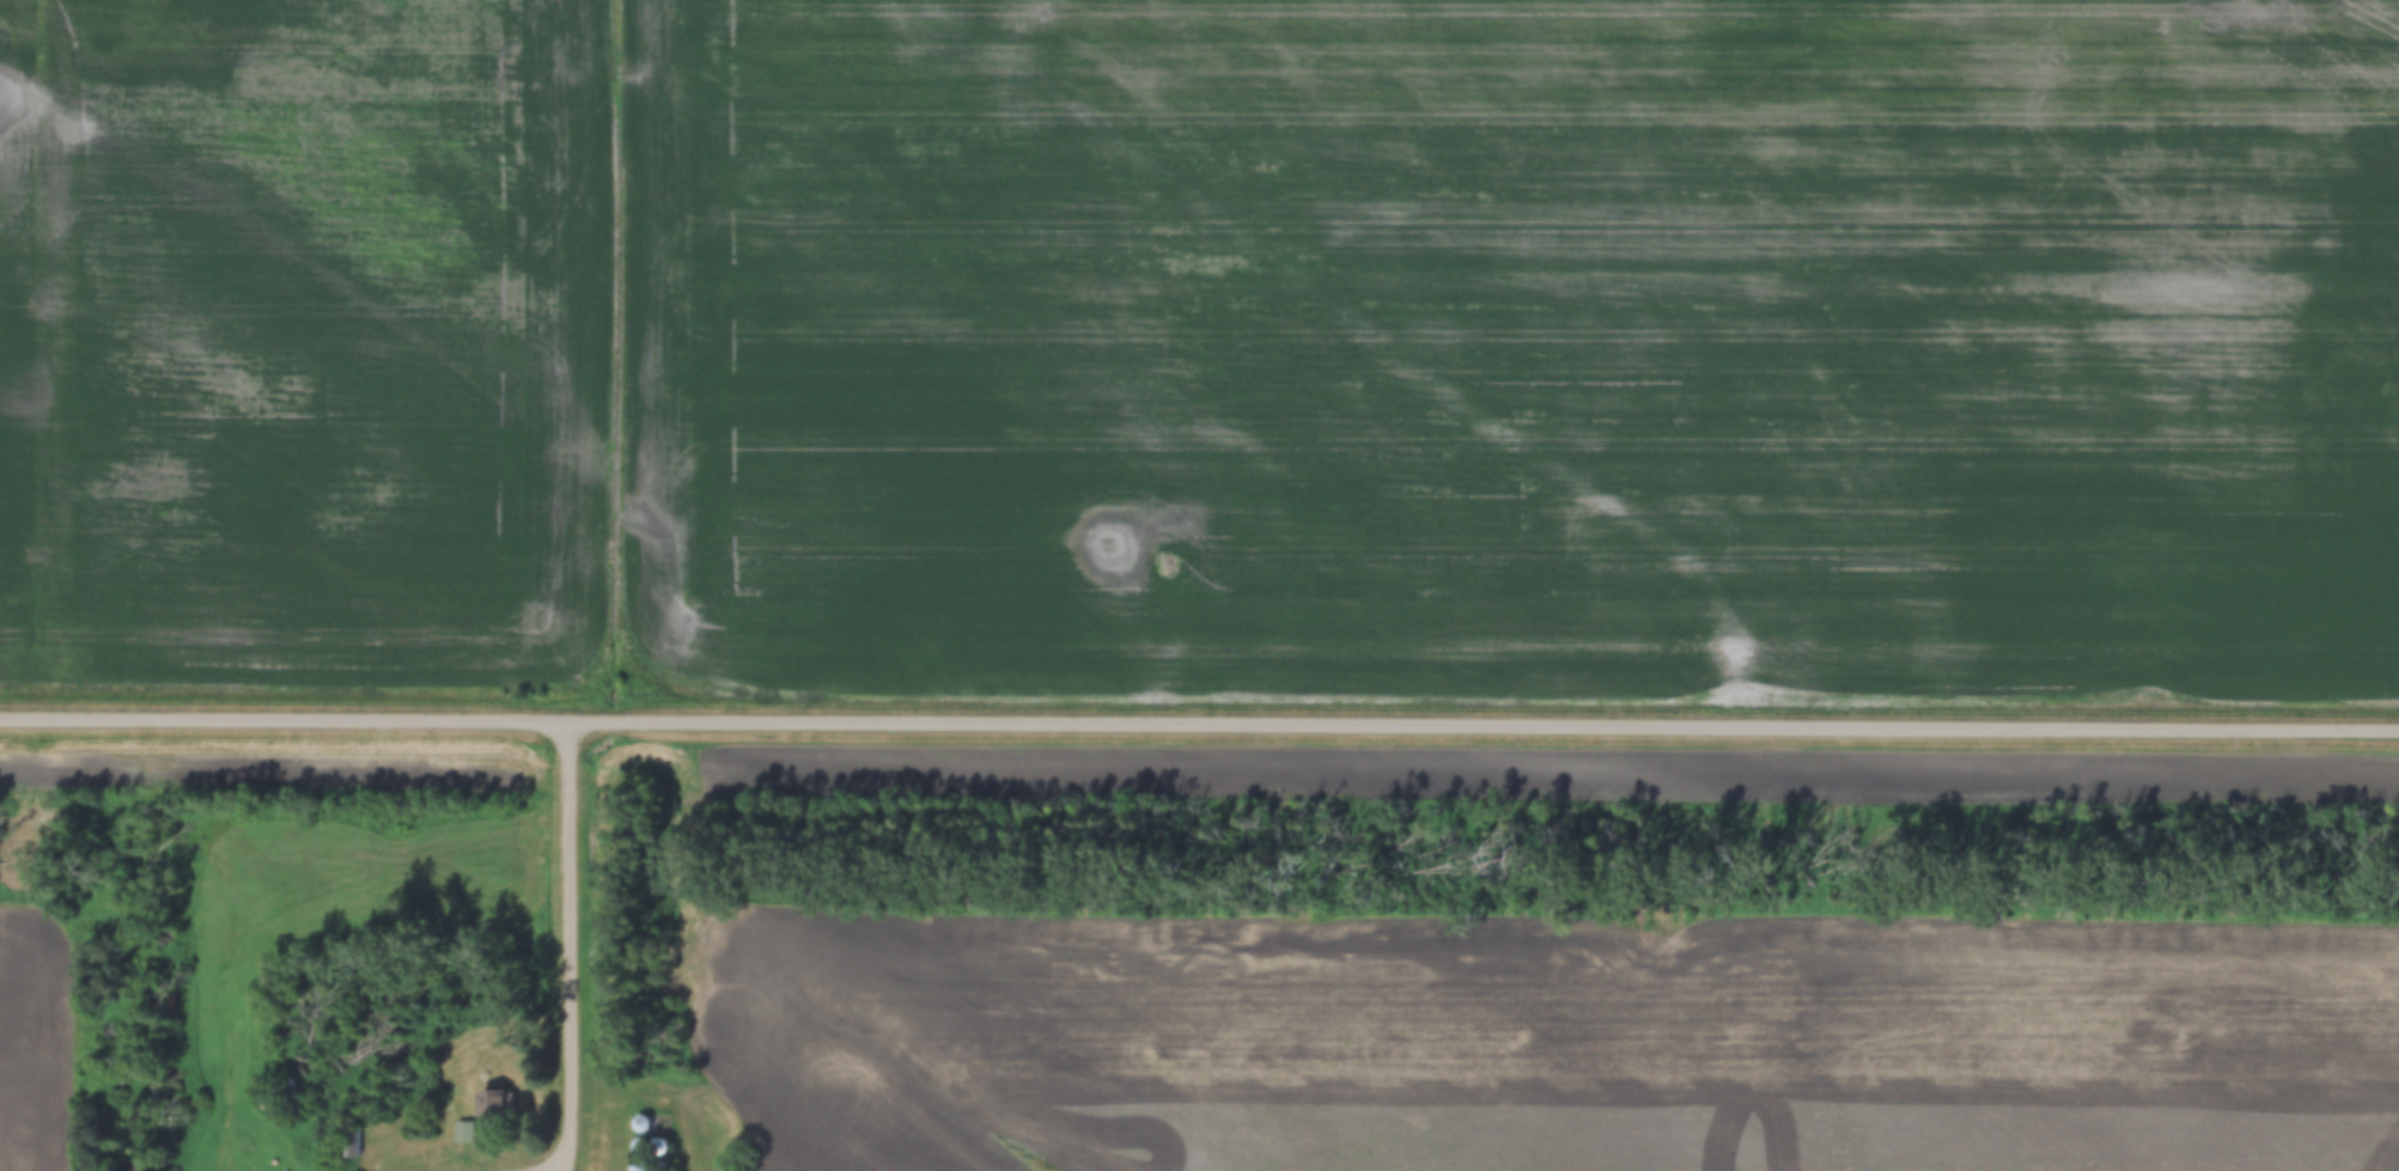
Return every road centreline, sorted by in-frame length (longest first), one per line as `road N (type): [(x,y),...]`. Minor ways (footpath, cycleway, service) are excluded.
road 1 (residential): [(2398,725),(0,715)]

